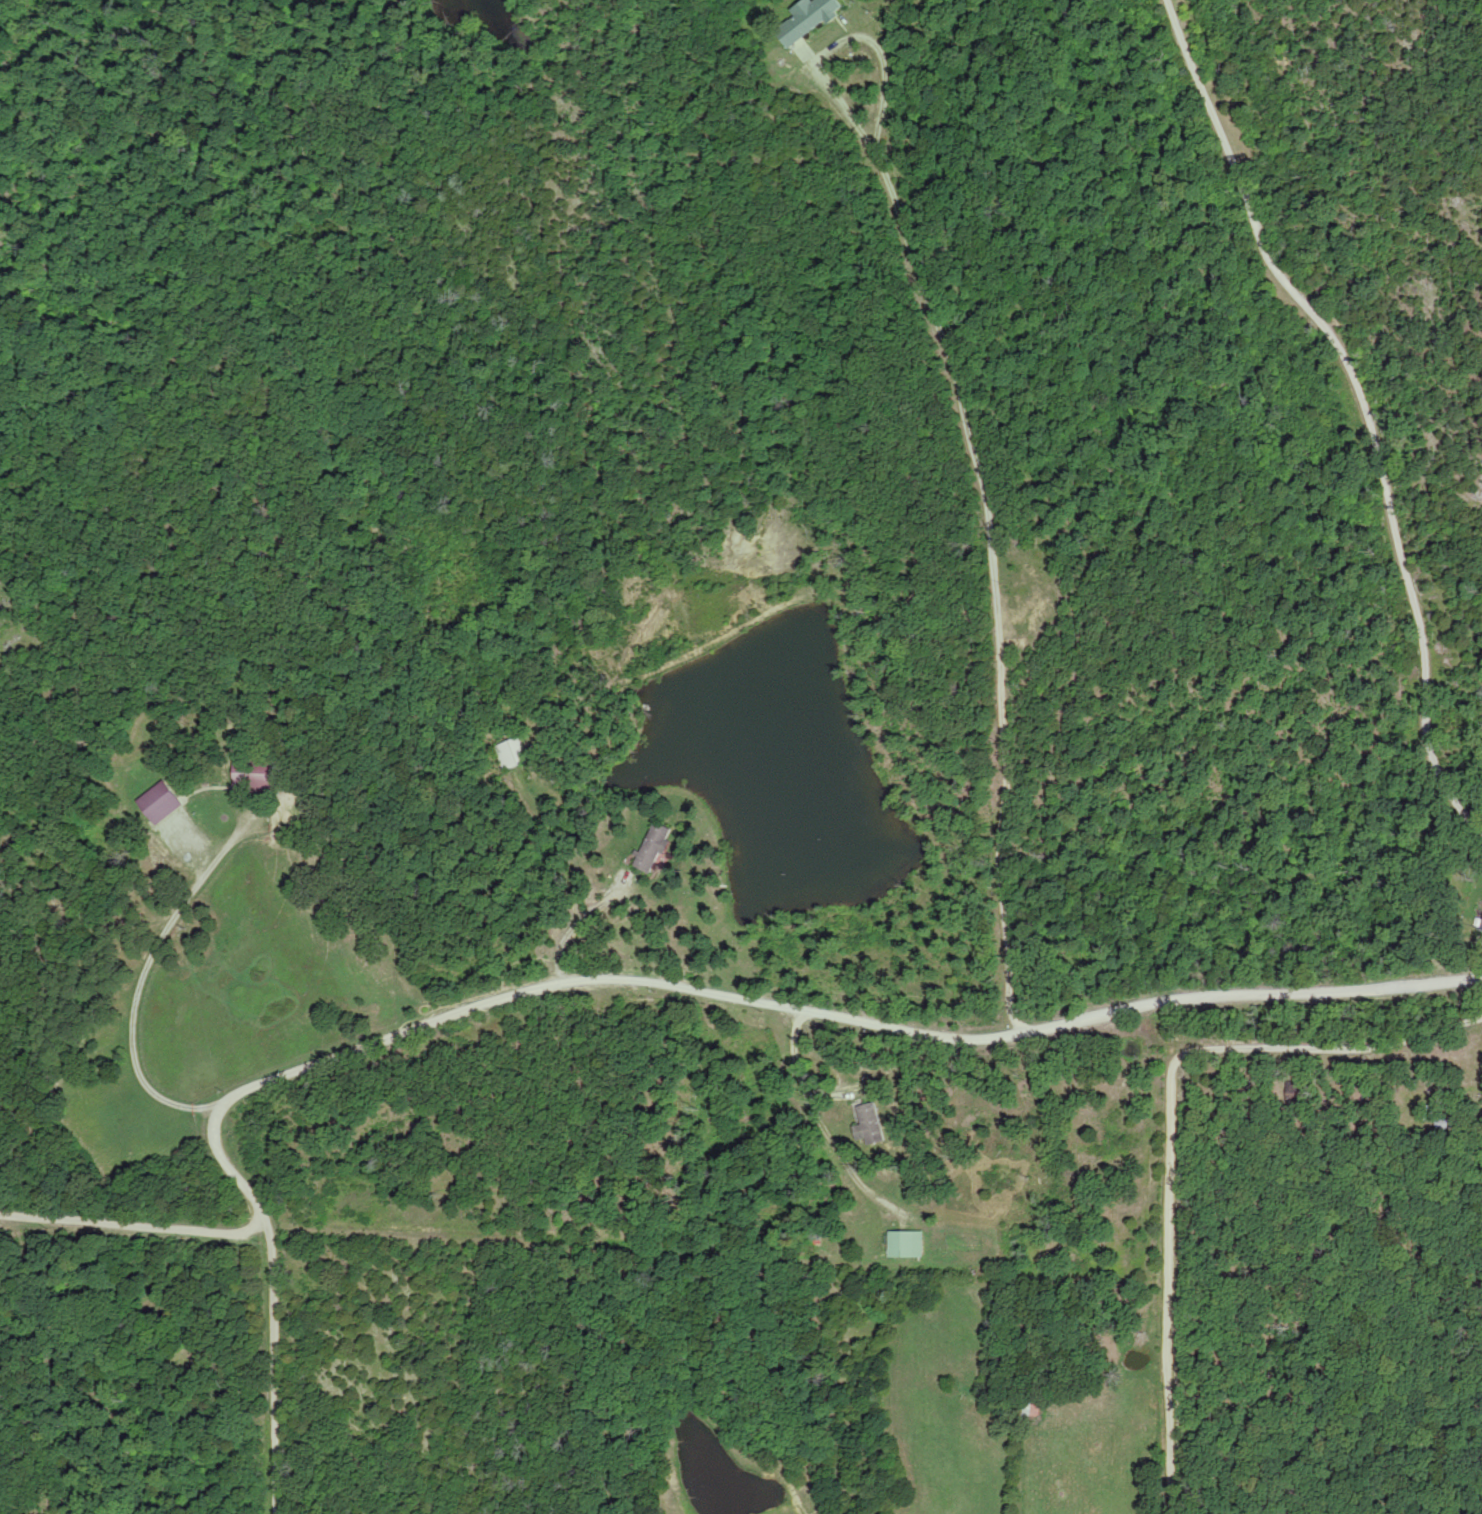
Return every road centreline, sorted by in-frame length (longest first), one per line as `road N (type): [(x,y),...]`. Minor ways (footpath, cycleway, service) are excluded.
road 1 (residential): [(1167,1513),(1174,1060),(1198,1048),(1407,1037),(1481,1017)]

